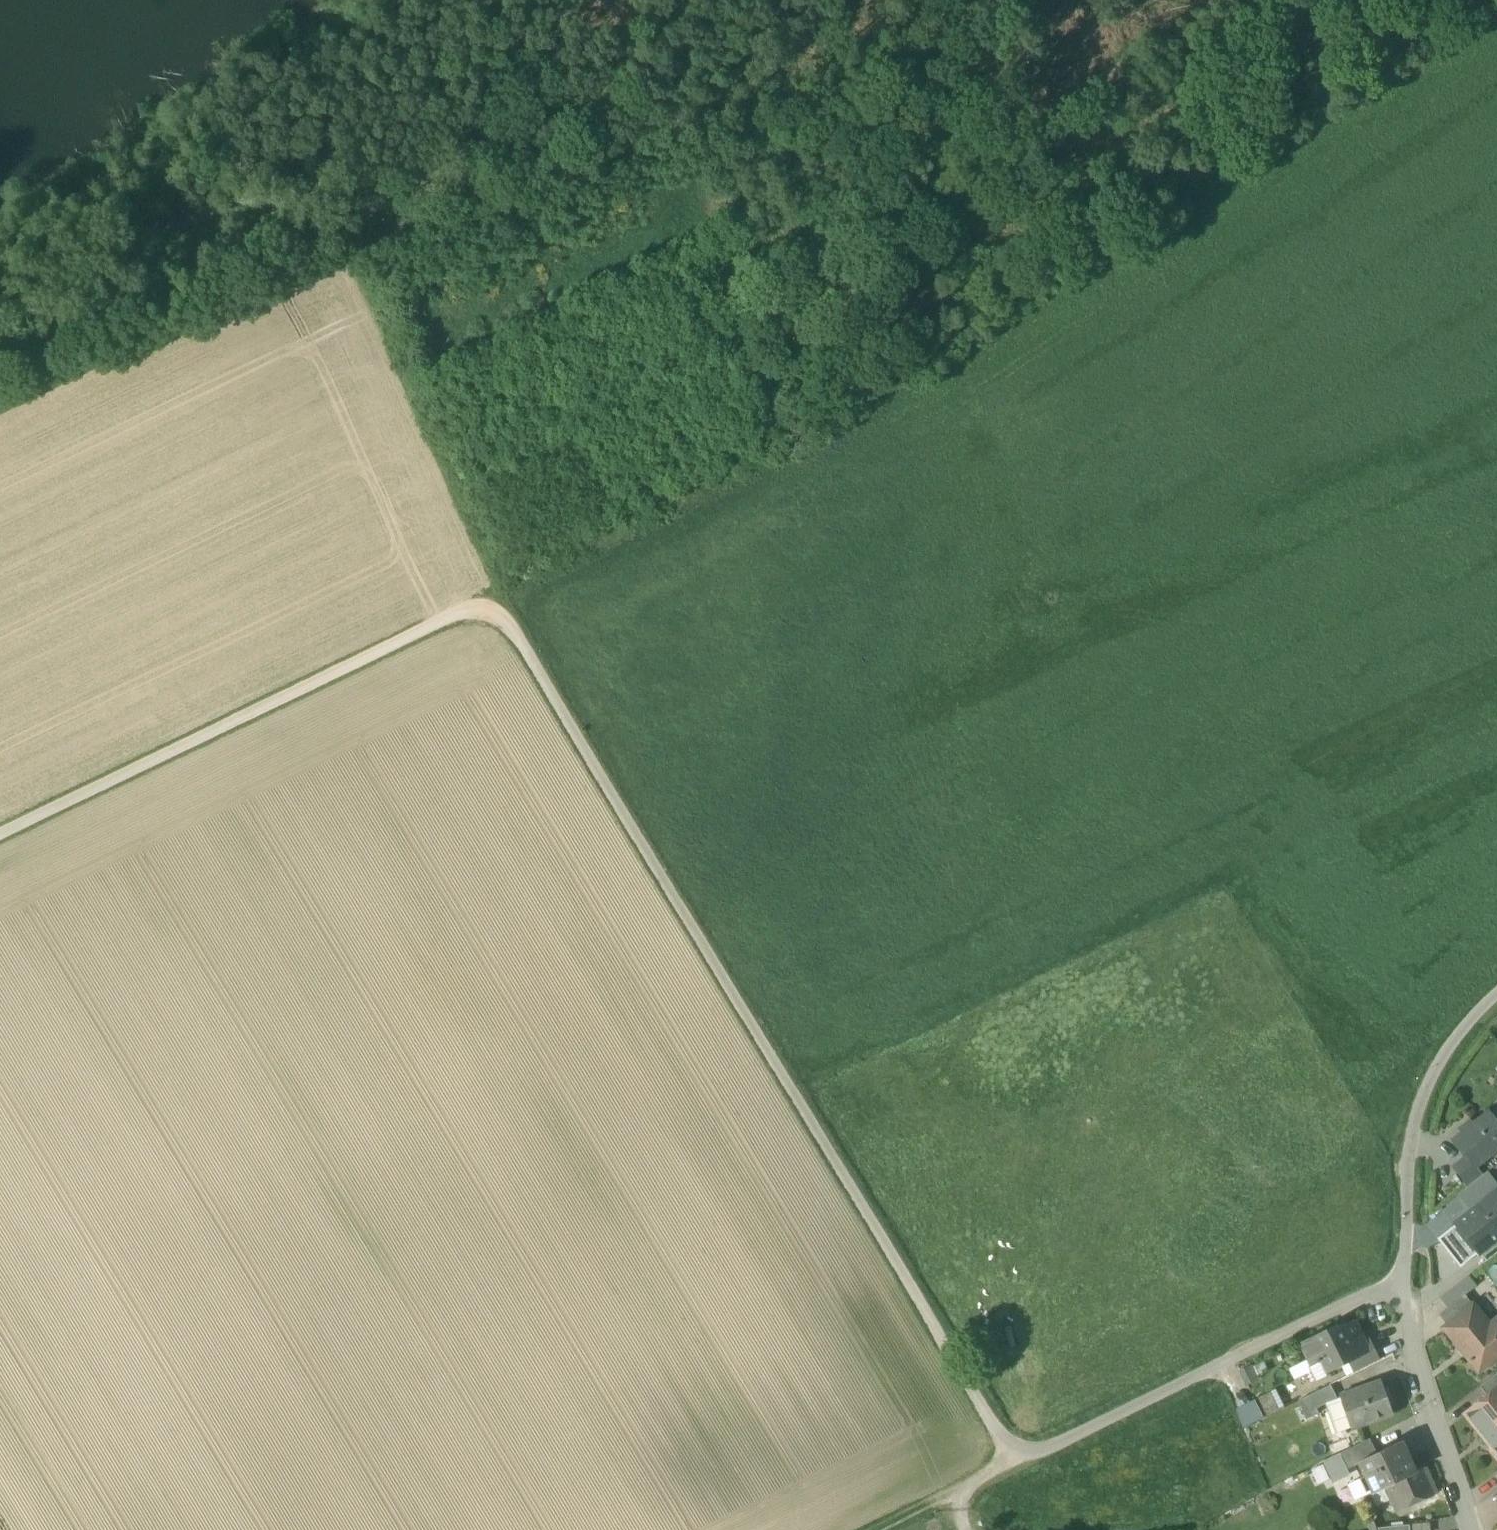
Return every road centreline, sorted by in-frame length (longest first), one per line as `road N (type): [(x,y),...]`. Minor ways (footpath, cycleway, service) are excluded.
road 1 (track): [(0,835),(480,605),(499,610),(1016,1462),(1405,1276)]
road 2 (residential): [(1496,995),(1473,1016),(1417,1117),(1405,1276),(1406,1336),(1470,1529)]

